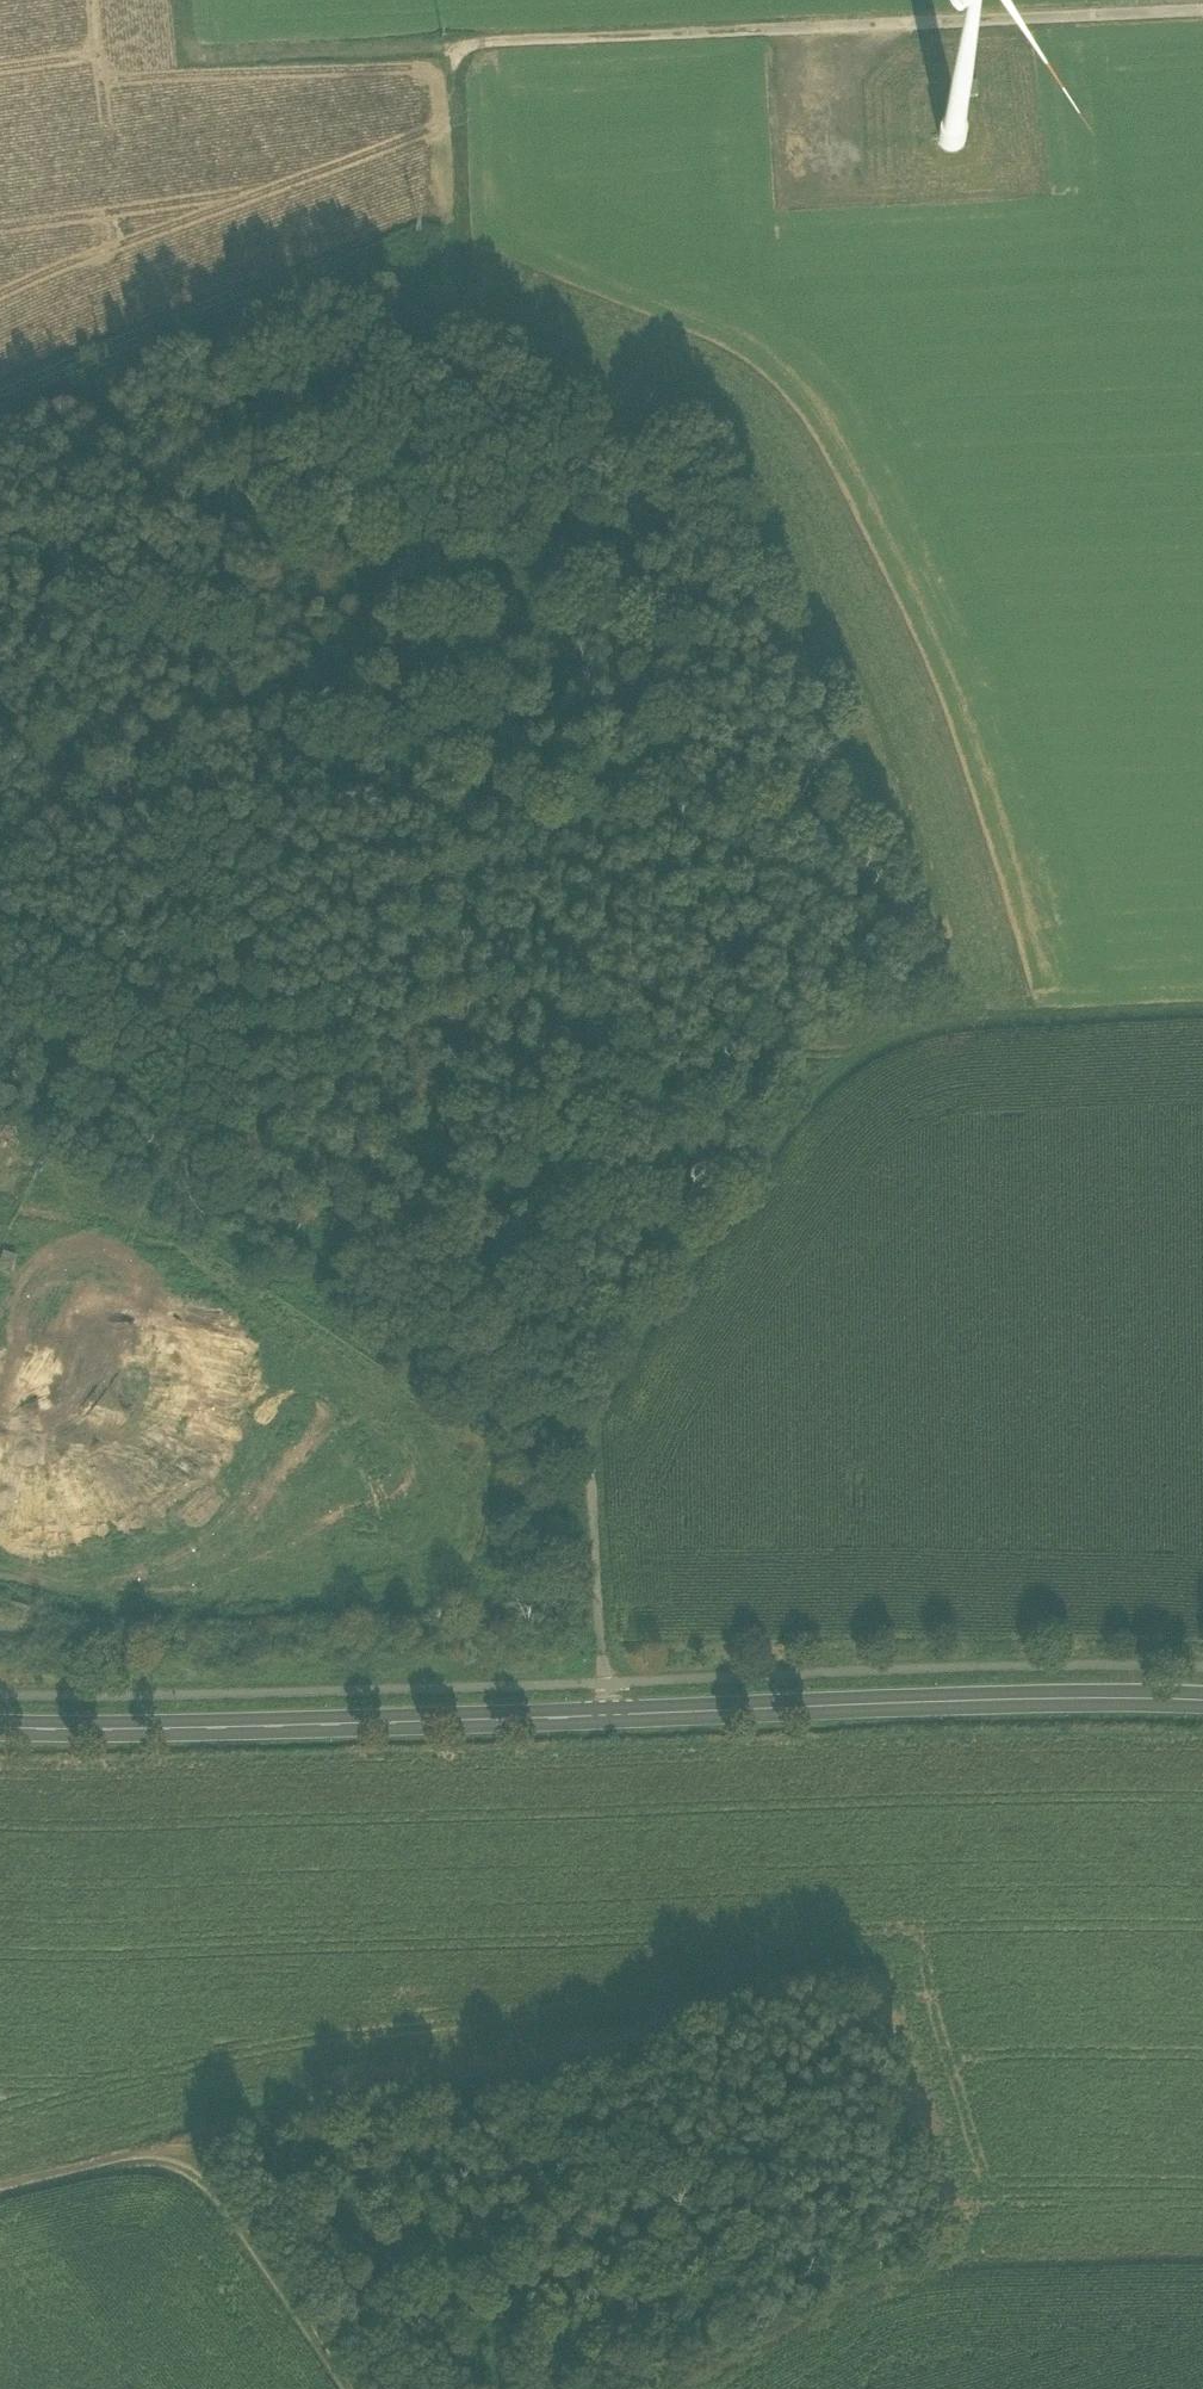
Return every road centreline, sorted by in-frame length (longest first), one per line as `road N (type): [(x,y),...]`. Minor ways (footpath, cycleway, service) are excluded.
road 1 (track): [(1202,9),(452,44),(461,351),(703,435),(790,596),(869,773),(937,1031),(842,1059),(702,1241),(579,1423),(611,1709)]
road 2 (tertiary): [(0,1722),(1202,1697)]
road 3 (track): [(0,2195),(194,2148),(351,2388)]

